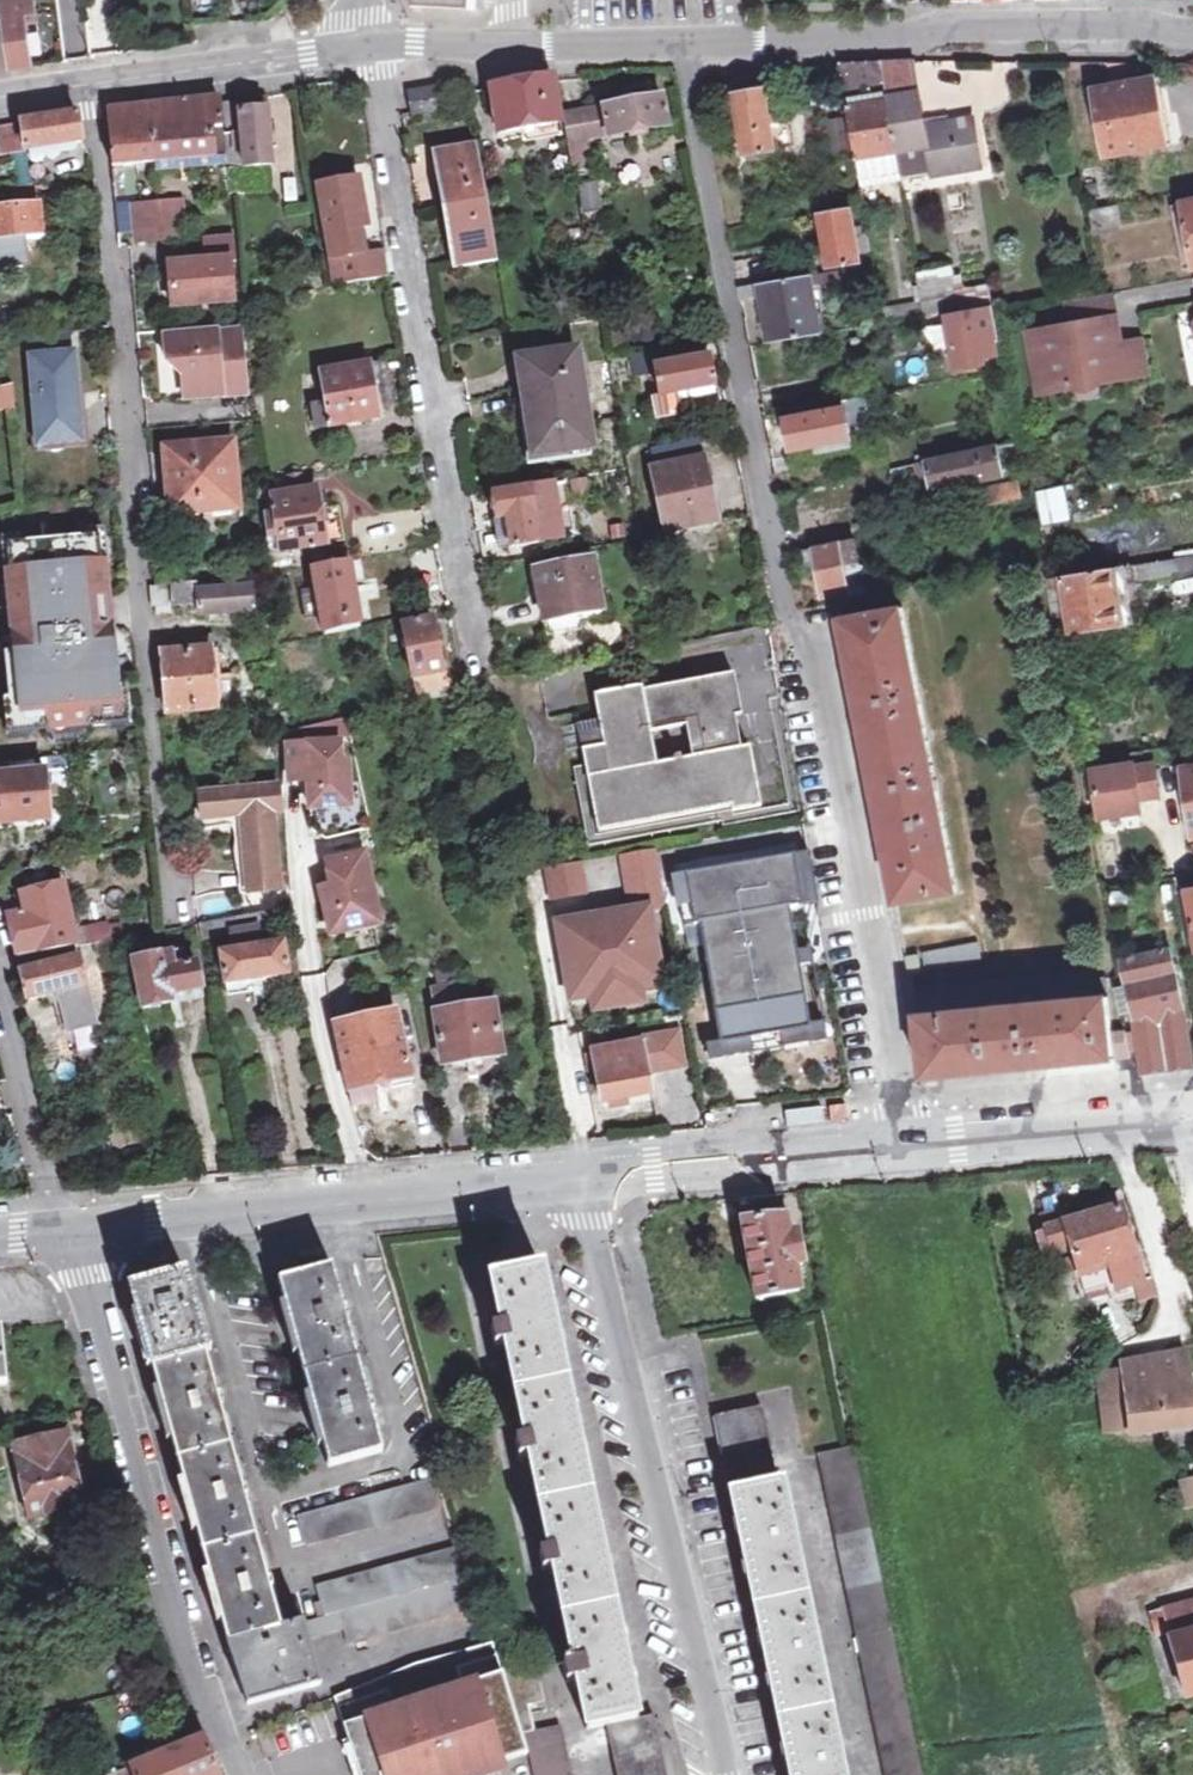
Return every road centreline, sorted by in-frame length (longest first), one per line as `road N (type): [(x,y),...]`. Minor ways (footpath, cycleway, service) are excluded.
road 1 (residential): [(680,45),(788,619),(806,645),(902,1138)]
road 2 (residential): [(94,82),(165,907)]
road 3 (residential): [(363,45),(380,74),(480,659)]
road 4 (residential): [(582,1169),(726,1774)]
road 5 (residential): [(59,1222),(84,1274),(167,1582),(238,1774)]
road 6 (tertiary): [(59,1222),(582,1169)]
road 7 (residential): [(1192,34),(946,30),(680,45)]
road 8 (tertiary): [(582,1169),(902,1138)]
road 9 (residential): [(680,45),(363,45)]
road 10 (residential): [(363,45),(94,82)]
road 11 (tertiary): [(902,1138),(1171,1112)]
road 12 (residential): [(0,998),(59,1222)]

